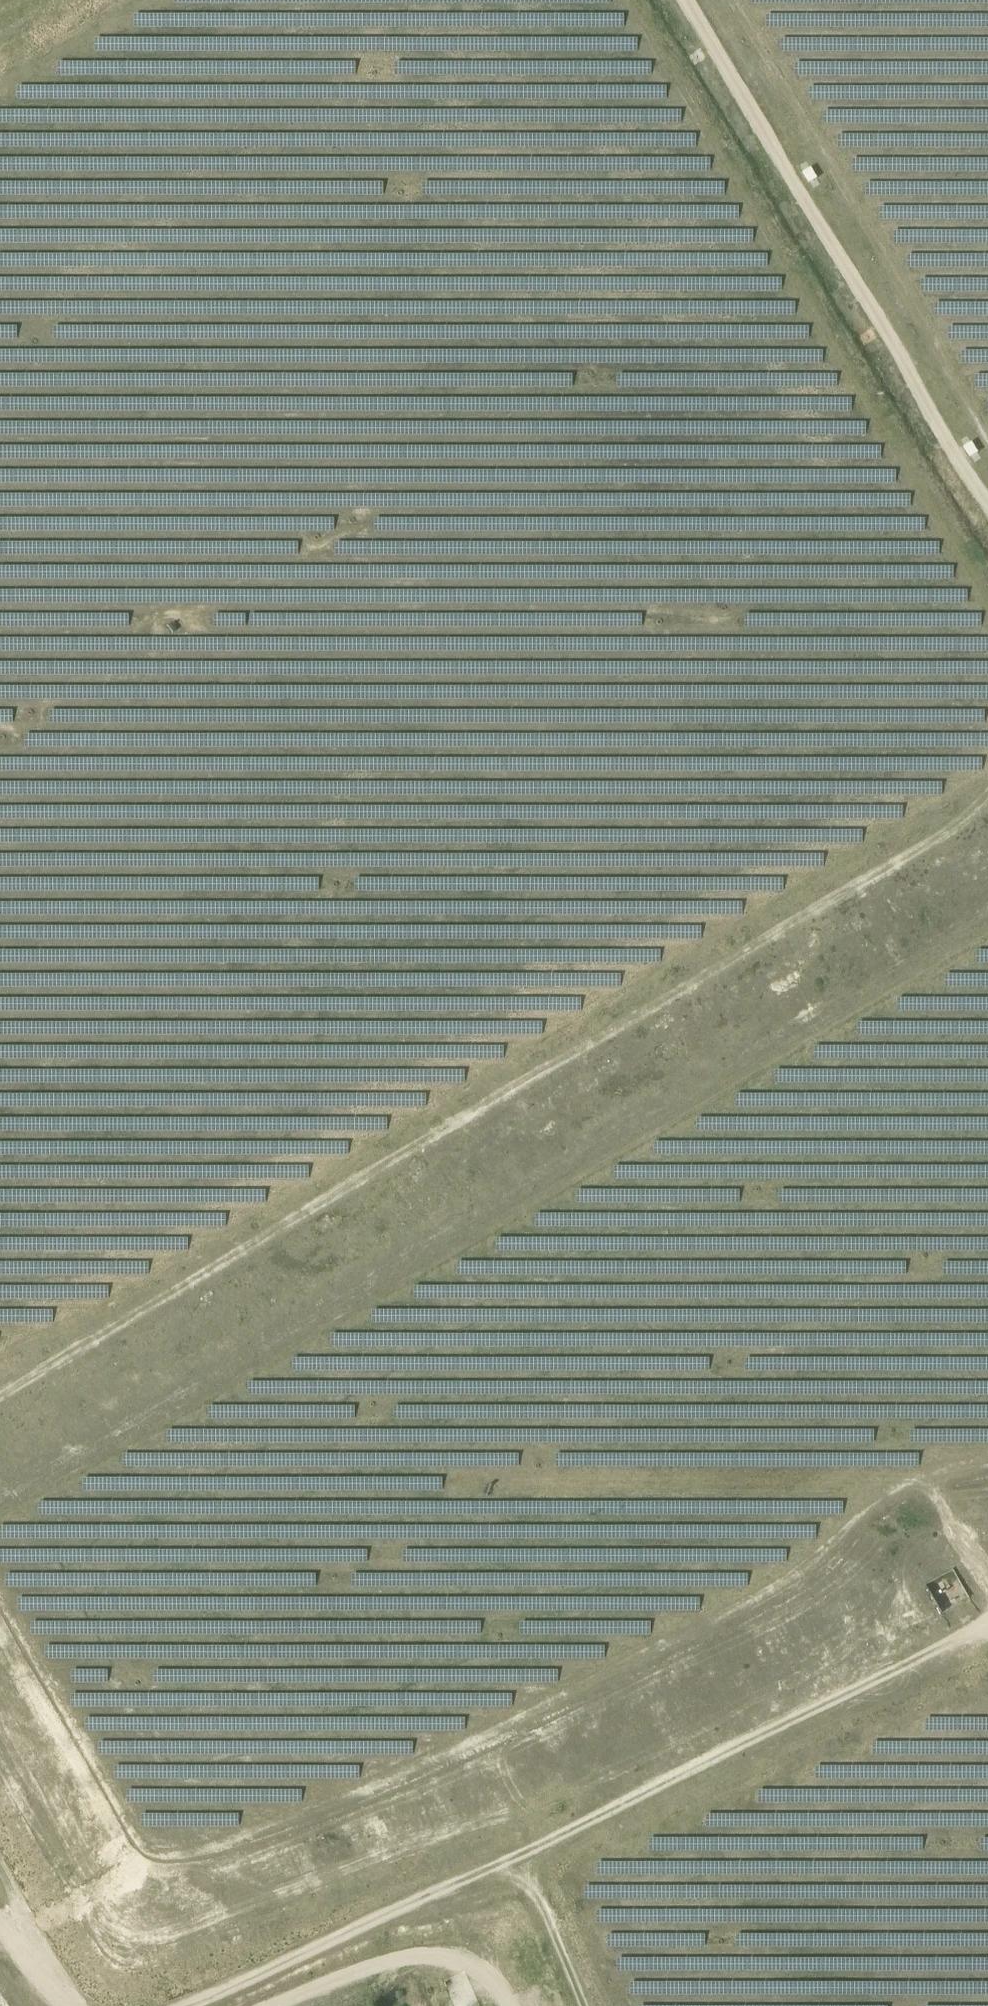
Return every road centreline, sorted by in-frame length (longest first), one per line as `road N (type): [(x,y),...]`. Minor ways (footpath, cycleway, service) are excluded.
road 1 (track): [(987,493),(685,0)]
road 2 (track): [(987,1618),(501,1869)]
road 3 (track): [(508,2005),(475,1971),(402,1961),(282,2005)]

